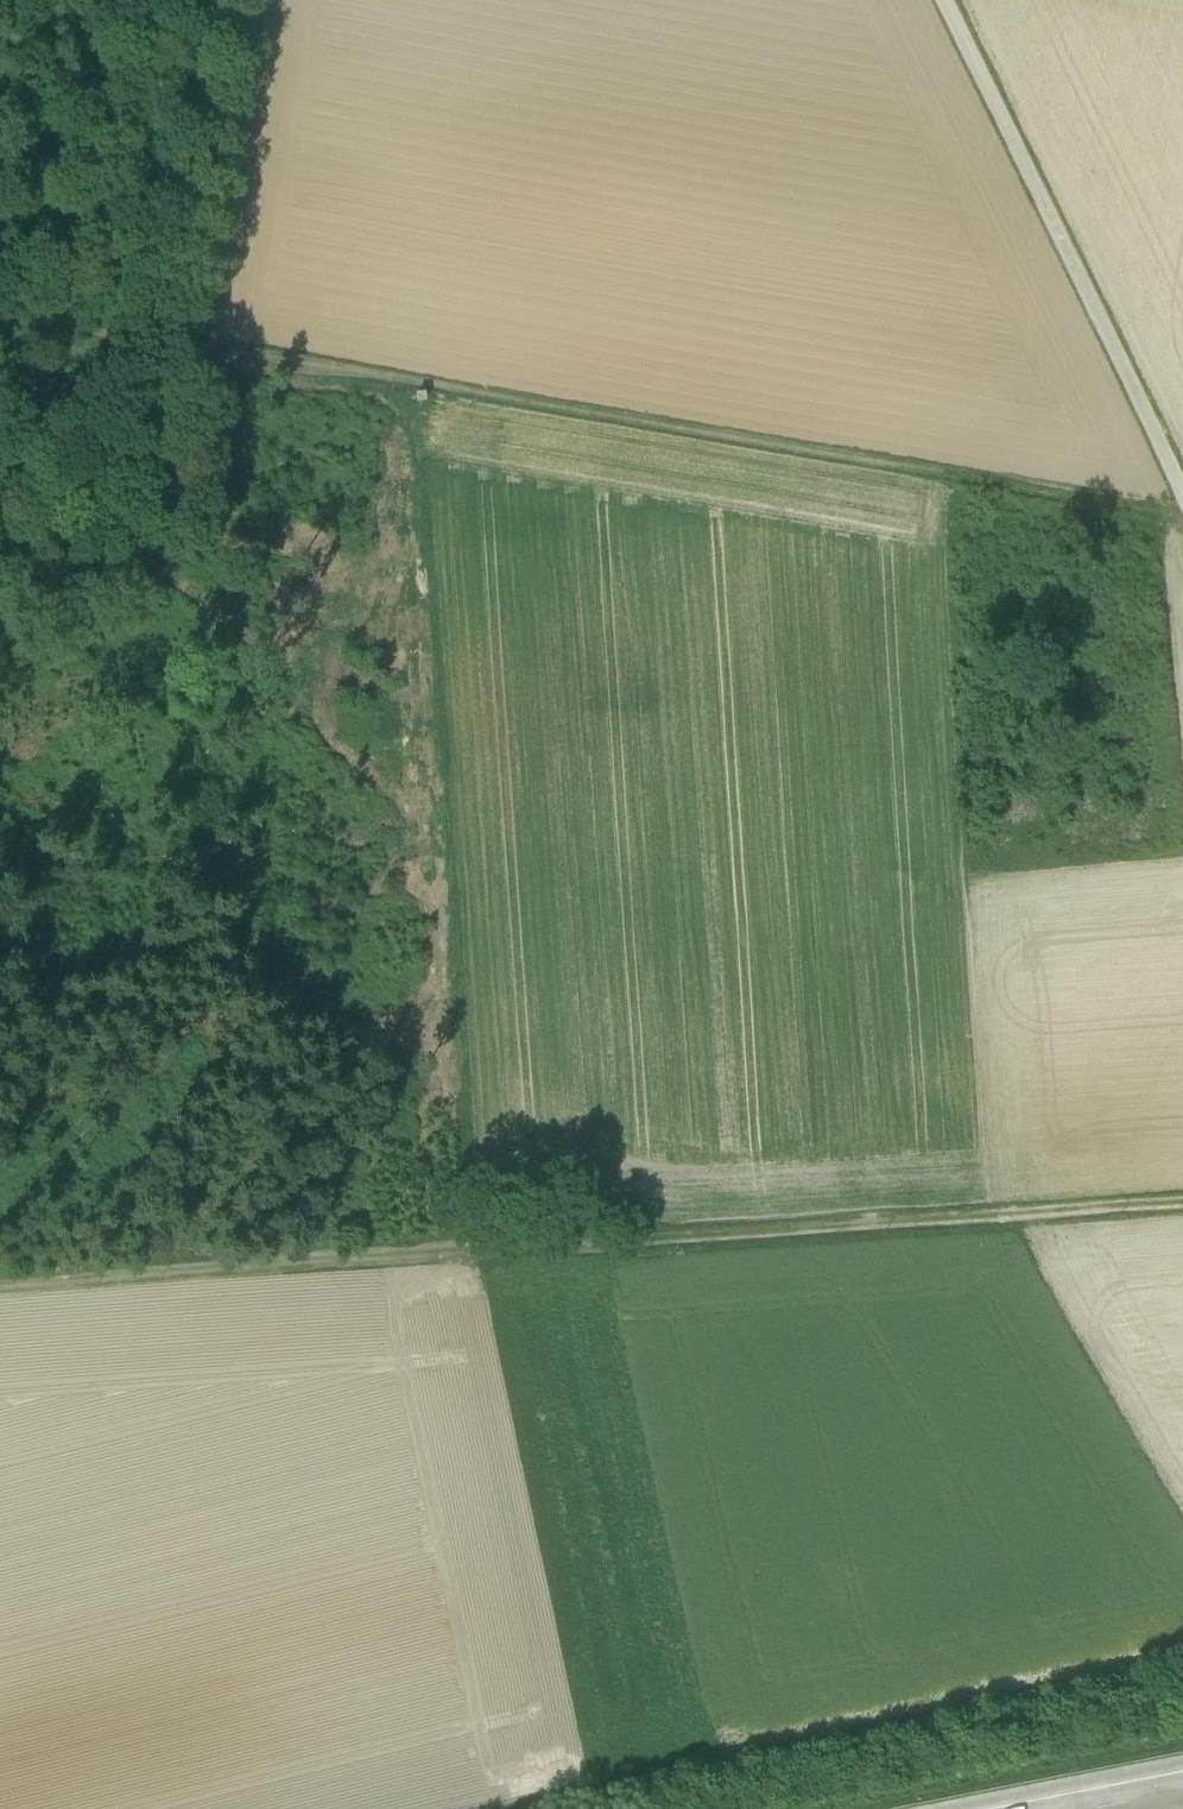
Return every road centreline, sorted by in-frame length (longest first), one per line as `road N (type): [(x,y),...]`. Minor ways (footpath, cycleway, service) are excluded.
road 1 (track): [(1182,1204),(0,1280)]
road 2 (unclassified): [(946,0),(1182,481)]

